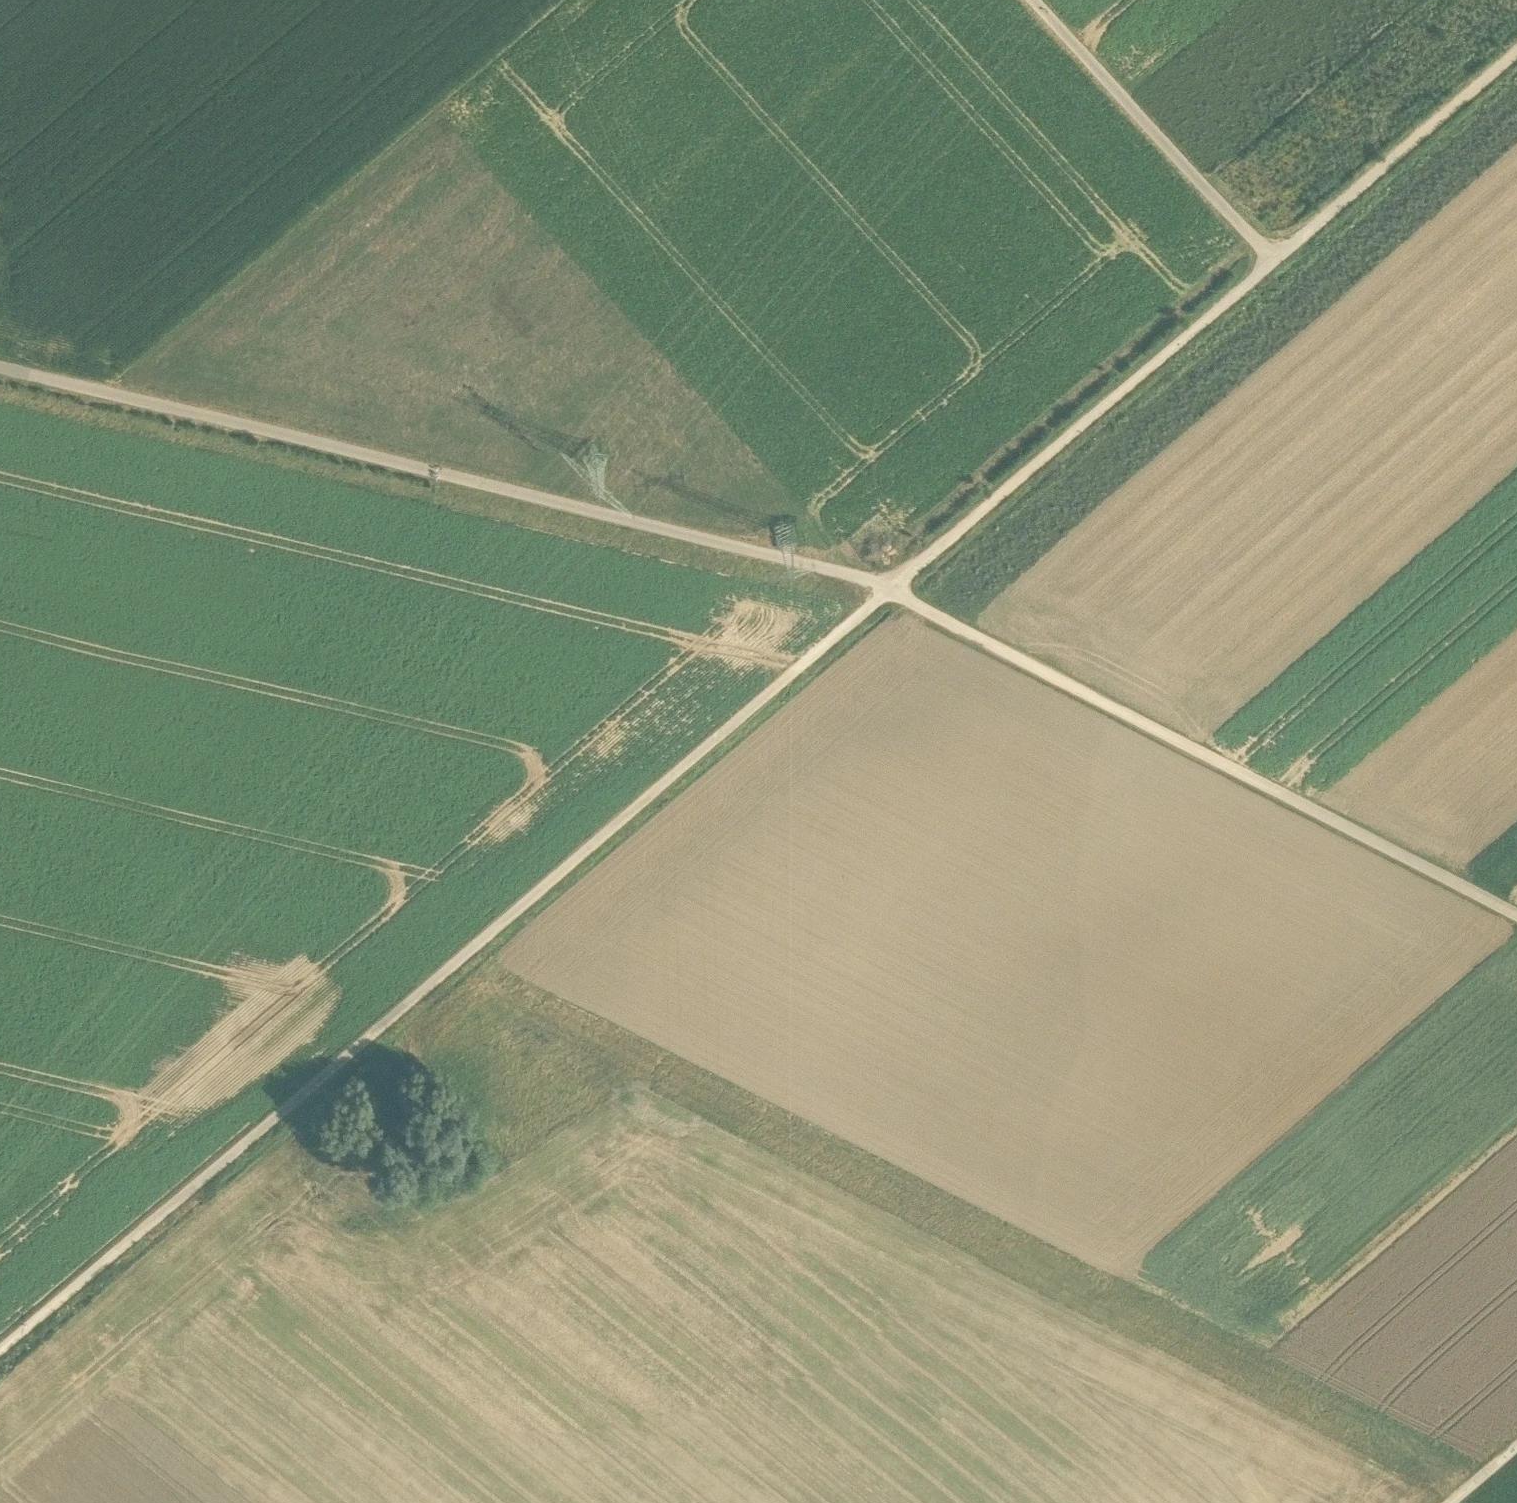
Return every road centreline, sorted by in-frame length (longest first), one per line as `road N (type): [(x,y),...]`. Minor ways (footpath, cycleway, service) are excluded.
road 1 (track): [(0,1354),(1516,52)]
road 2 (track): [(1516,919),(869,583),(0,371)]
road 3 (track): [(1027,0),(1271,265)]

